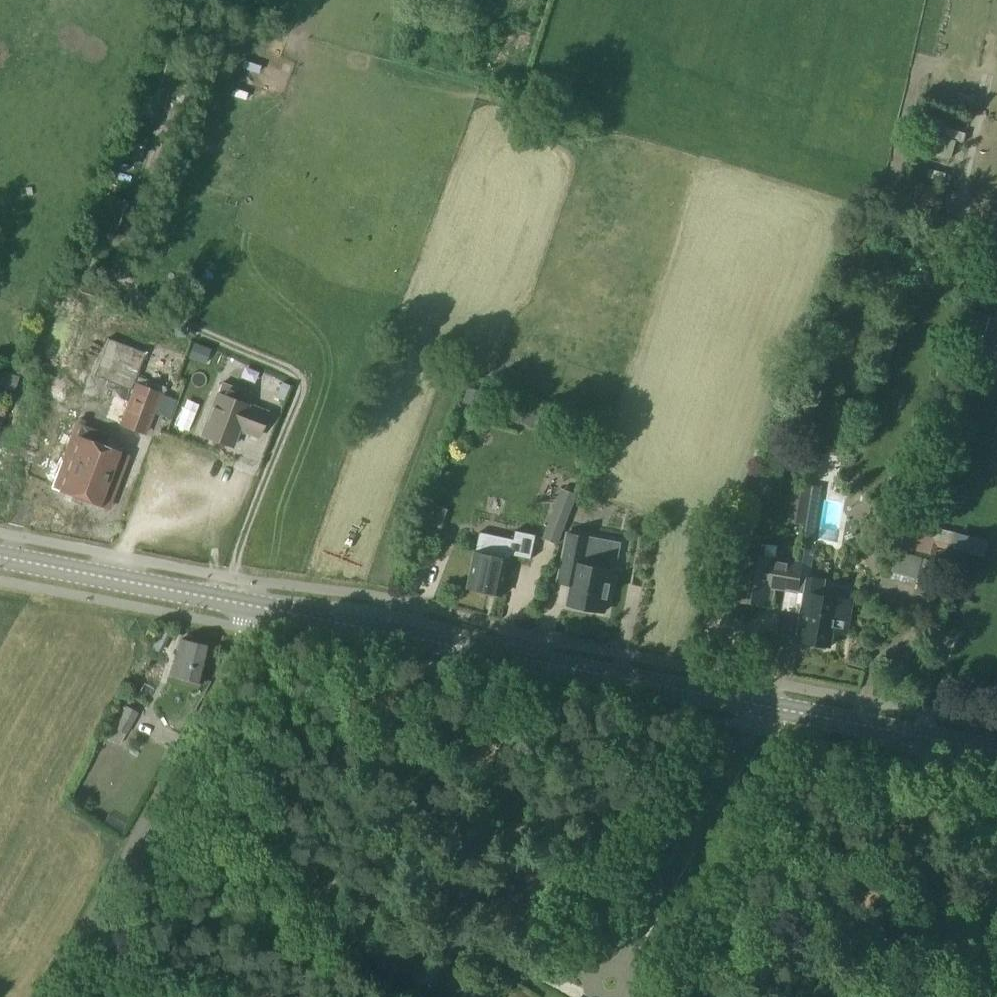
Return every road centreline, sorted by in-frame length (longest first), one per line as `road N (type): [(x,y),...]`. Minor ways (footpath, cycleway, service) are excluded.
road 1 (tertiary): [(996,751),(261,608)]
road 2 (residential): [(47,996),(261,608)]
road 3 (tertiary): [(261,608),(0,558)]

